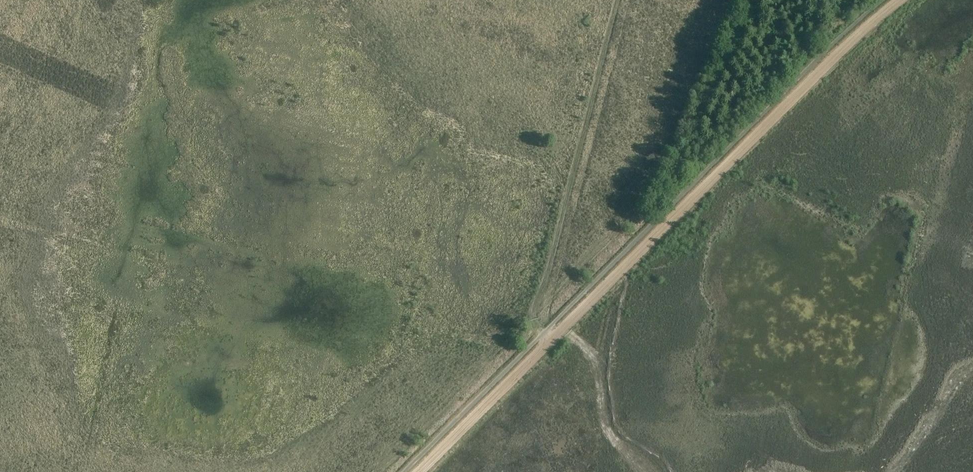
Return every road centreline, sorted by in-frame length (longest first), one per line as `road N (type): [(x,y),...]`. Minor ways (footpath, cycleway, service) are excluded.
road 1 (track): [(420,471),(900,0)]
road 2 (track): [(551,342),(536,324),(536,308),(618,0)]

